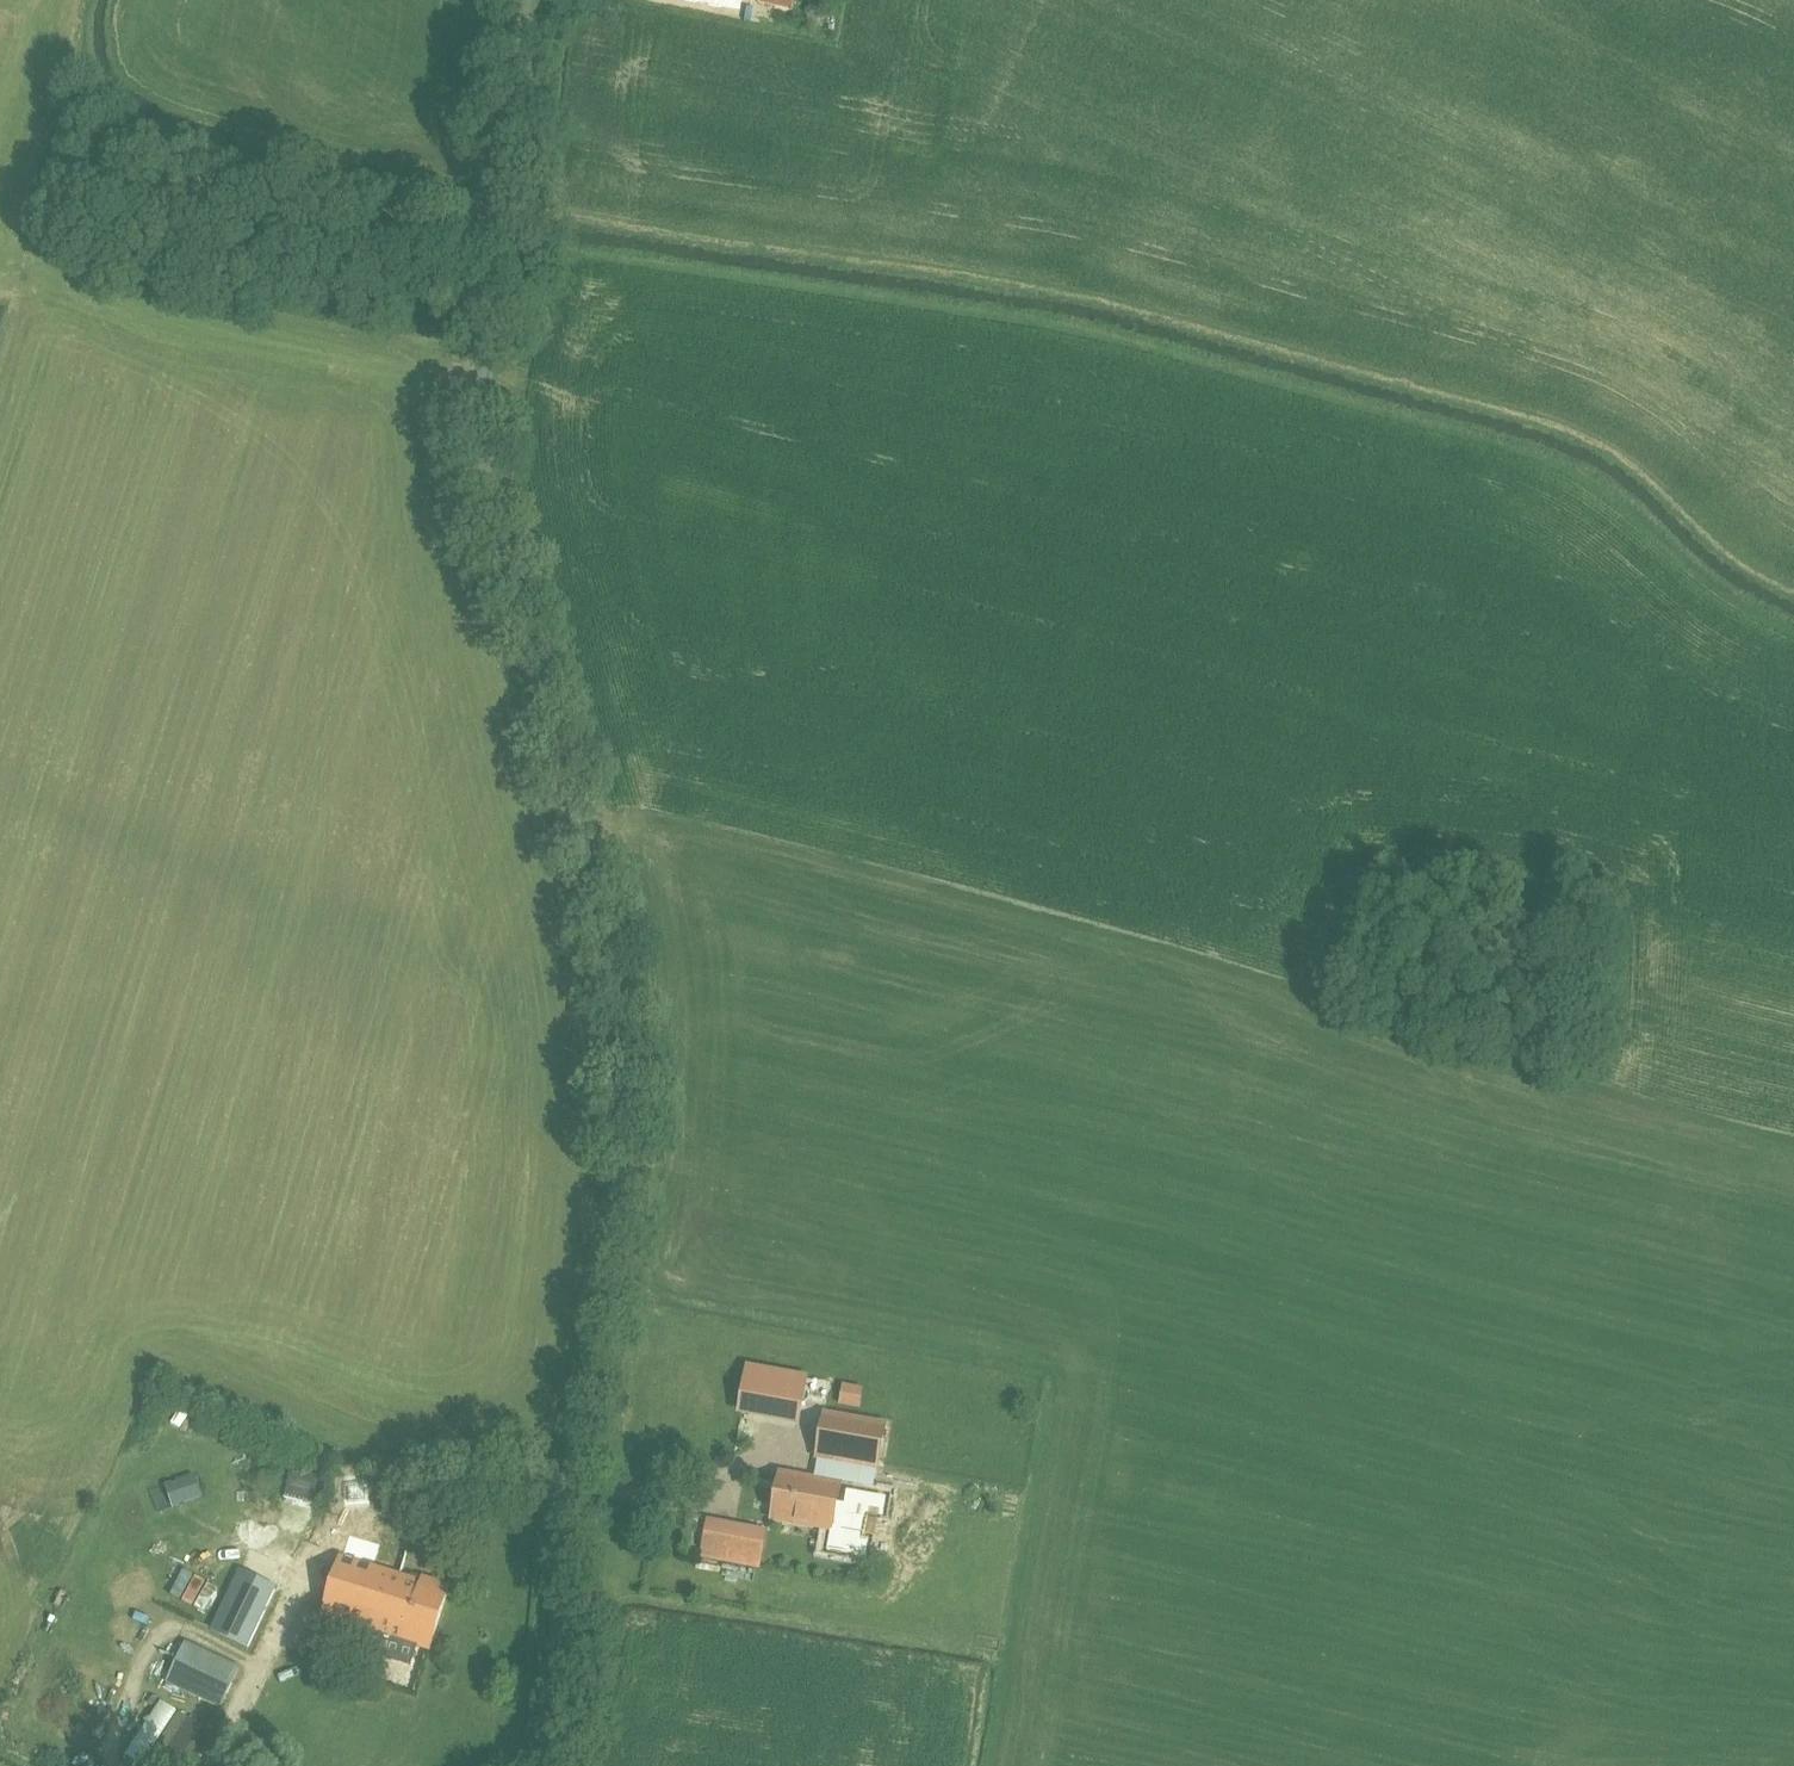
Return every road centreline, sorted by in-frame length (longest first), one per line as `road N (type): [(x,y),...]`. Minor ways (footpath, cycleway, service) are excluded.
road 1 (unclassified): [(539,1765),(626,1086),(615,964),(505,550),(485,413),(499,208),(529,0)]

